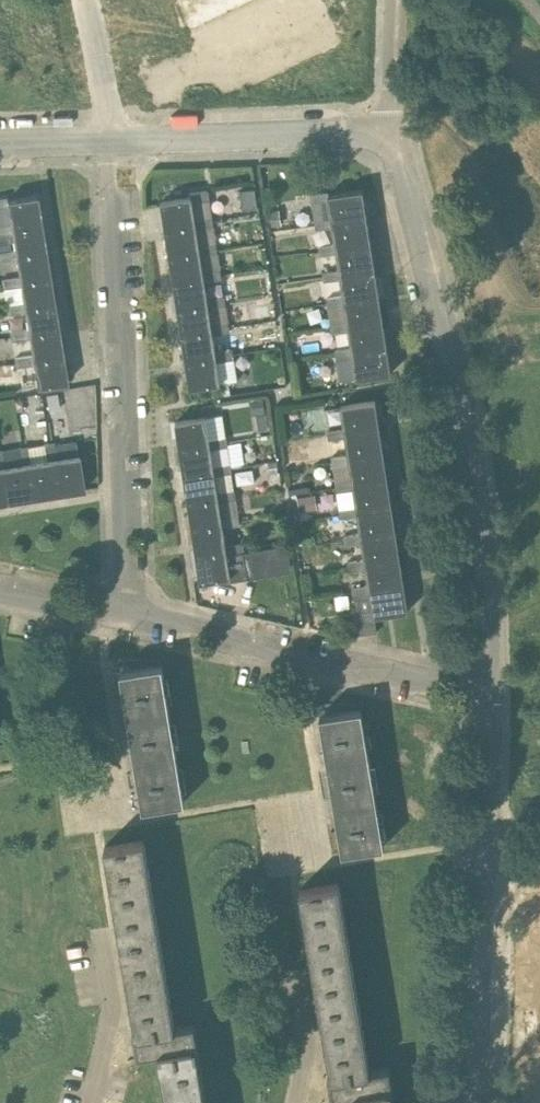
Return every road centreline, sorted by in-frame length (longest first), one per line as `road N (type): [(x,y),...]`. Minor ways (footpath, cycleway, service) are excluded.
road 1 (residential): [(487,687),(468,460),(401,162),(384,138)]
road 2 (residential): [(123,608),(118,445),(128,420),(125,336),(112,302),(106,141)]
road 3 (unclassified): [(473,1102),(487,687)]
road 4 (residential): [(487,687),(402,669),(298,663),(240,649),(213,627),(123,608)]
road 5 (residential): [(106,141),(384,138)]
road 6 (residential): [(93,1102),(111,1013),(101,935)]
road 7 (unclassified): [(384,138),(395,0)]
road 8 (residential): [(295,1102),(306,1052),(294,974)]
road 9 (residential): [(123,608),(66,611),(0,596)]

